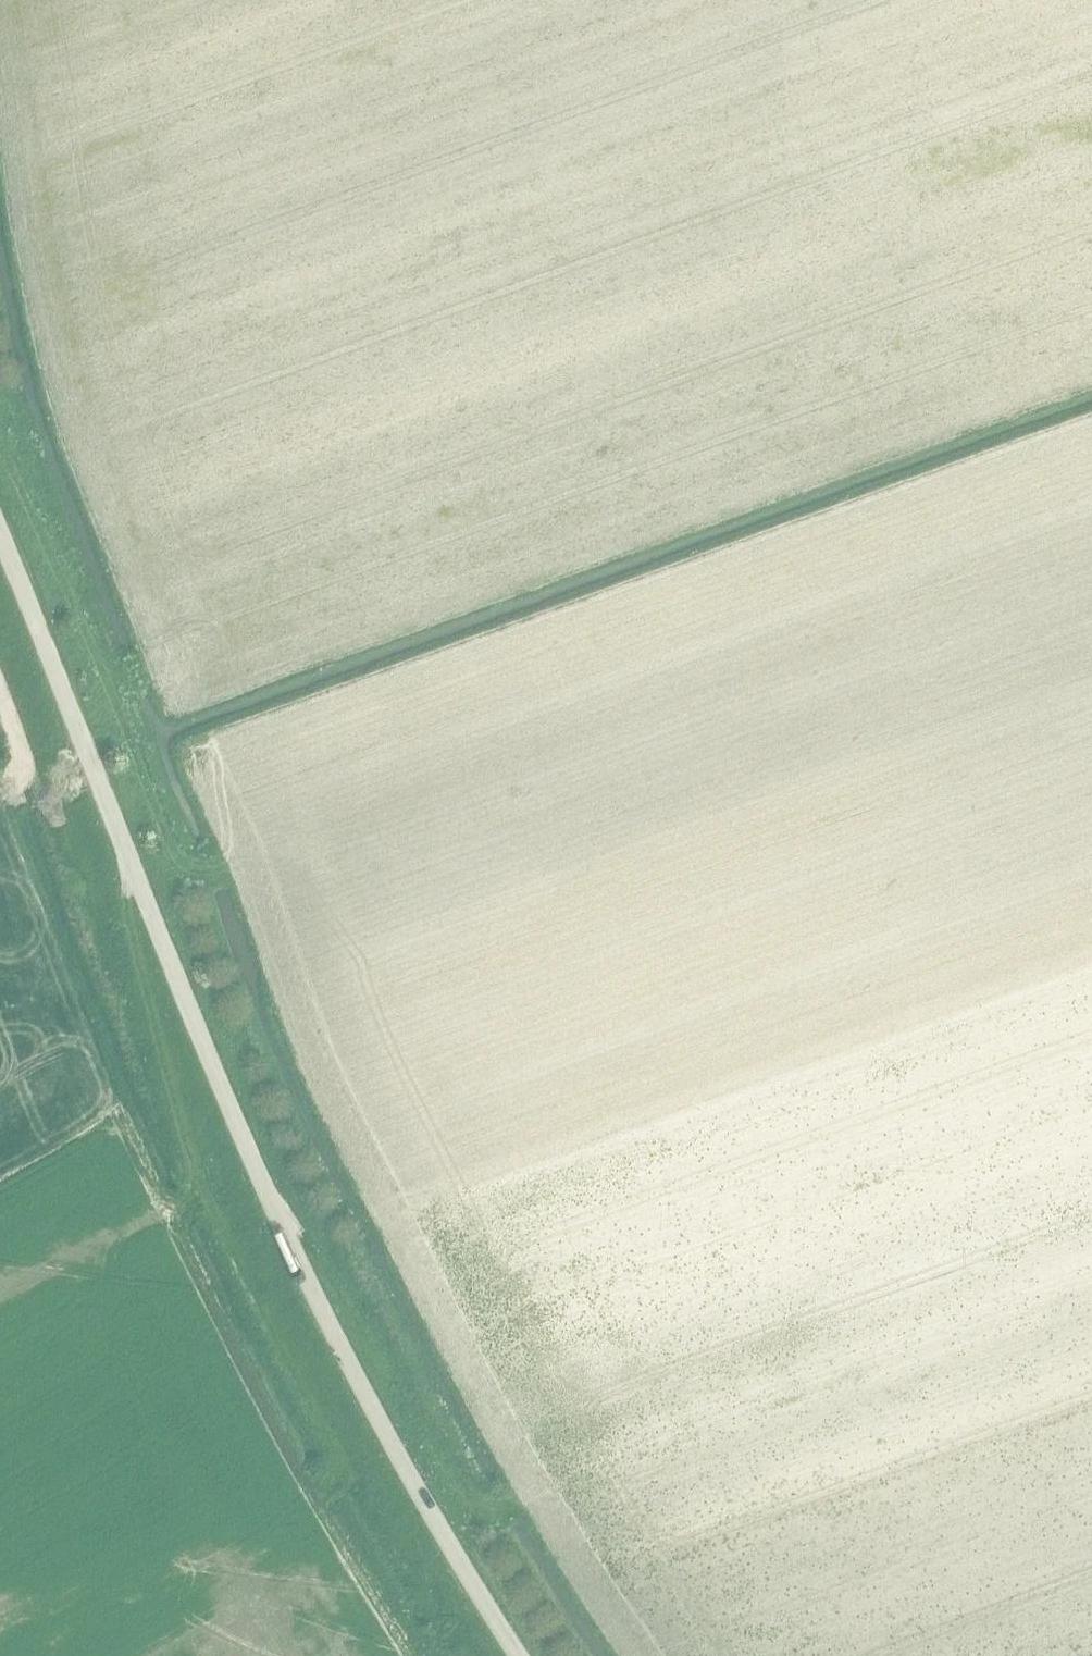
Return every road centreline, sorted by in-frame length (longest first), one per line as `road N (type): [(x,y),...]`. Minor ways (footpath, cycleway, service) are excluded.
road 1 (unclassified): [(547,1655),(409,1456),(293,1212),(92,723),(0,528)]

